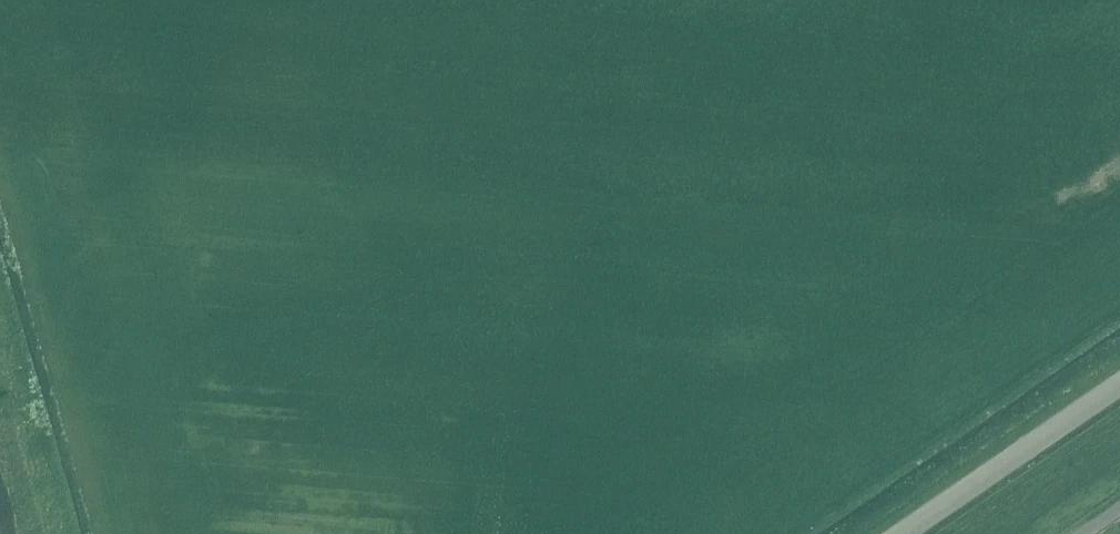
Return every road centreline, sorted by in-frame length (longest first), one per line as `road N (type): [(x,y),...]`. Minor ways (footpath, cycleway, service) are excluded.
road 1 (unclassified): [(902,533),(1119,381)]

